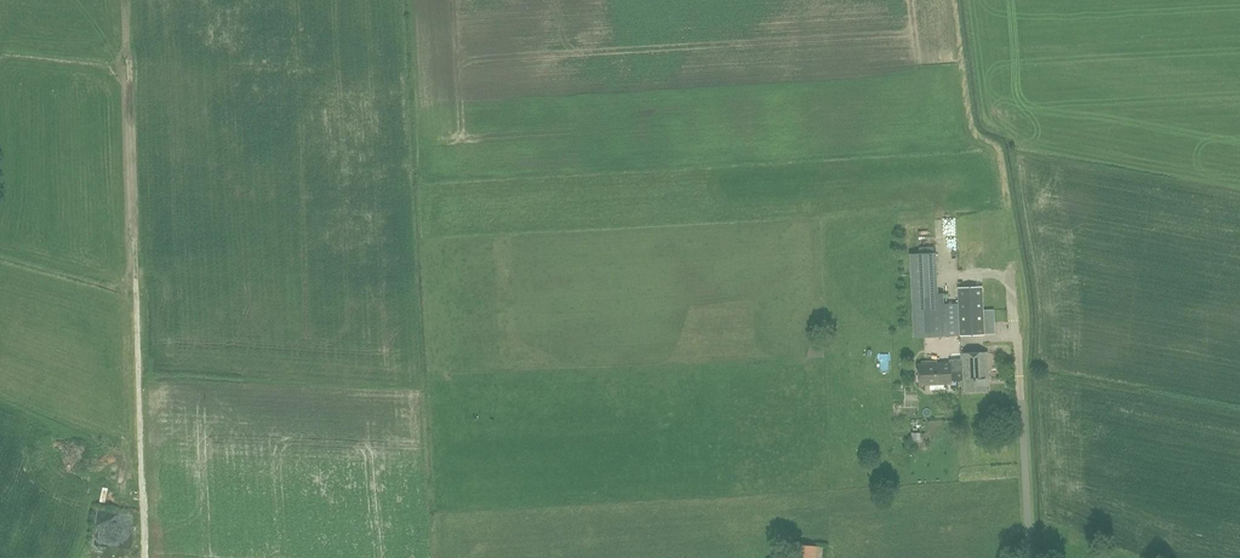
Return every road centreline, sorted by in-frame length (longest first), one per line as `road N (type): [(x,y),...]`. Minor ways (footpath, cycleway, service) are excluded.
road 1 (track): [(144,557),(128,64)]

